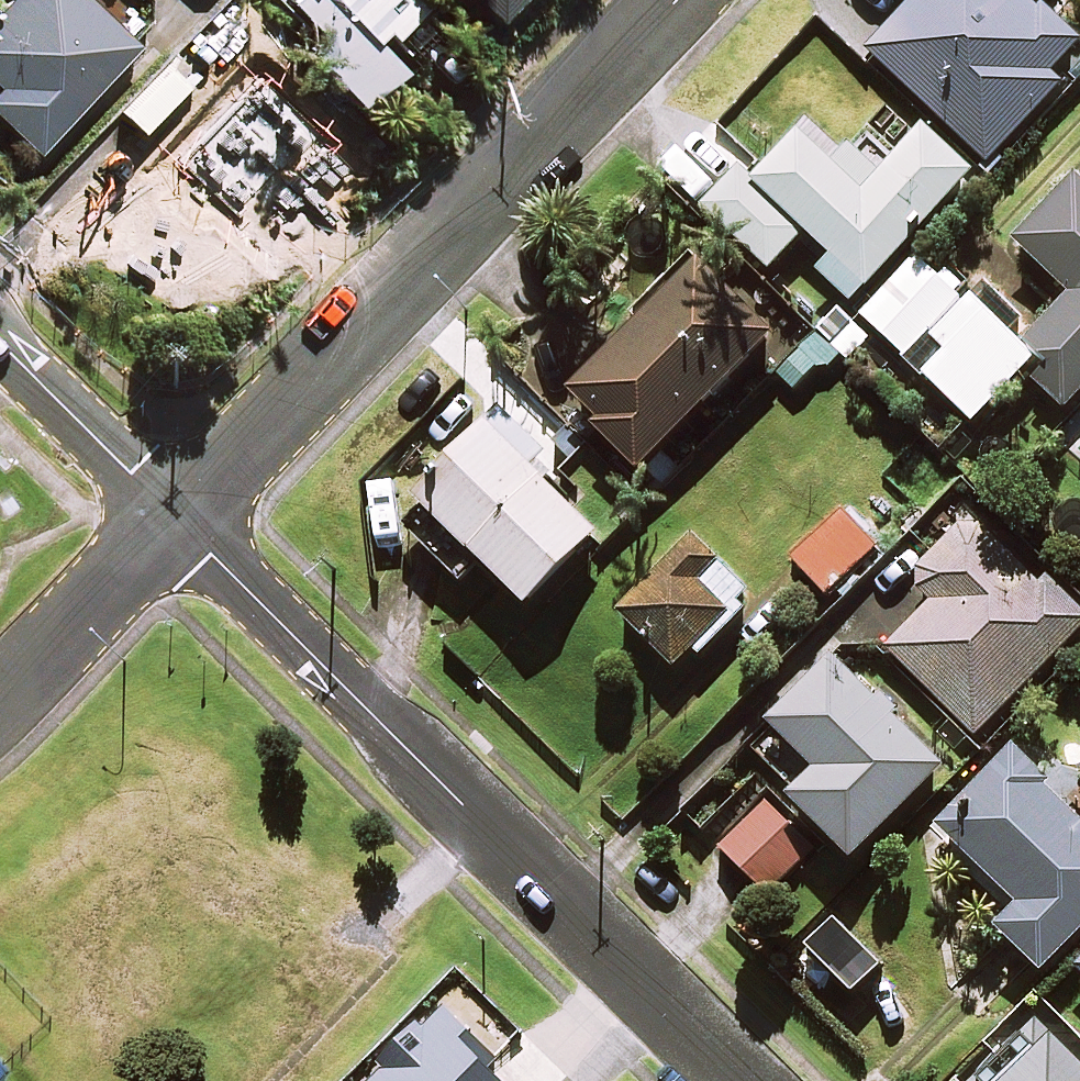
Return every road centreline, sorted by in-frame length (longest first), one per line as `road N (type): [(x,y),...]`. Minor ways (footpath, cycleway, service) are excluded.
road 1 (residential): [(739,1080),(174,519)]
road 2 (residential): [(676,0),(174,519)]
road 3 (residential): [(174,519),(0,341)]
road 4 (residential): [(174,519),(0,689)]

